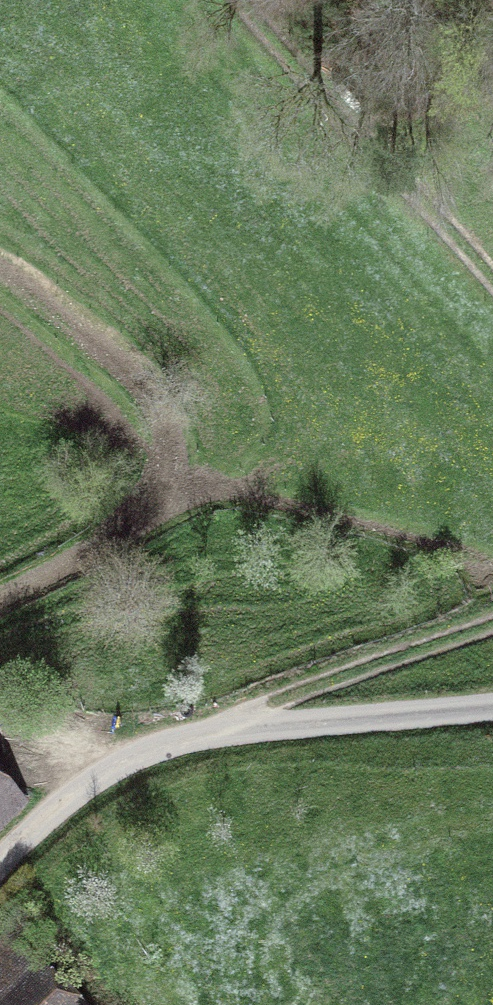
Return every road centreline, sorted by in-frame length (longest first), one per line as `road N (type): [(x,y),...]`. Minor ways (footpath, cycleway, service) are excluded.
road 1 (track): [(0,596),(120,524),(160,488),(175,439),(137,387),(0,279)]
road 2 (track): [(492,293),(245,0)]
road 3 (track): [(220,738),(492,616)]

